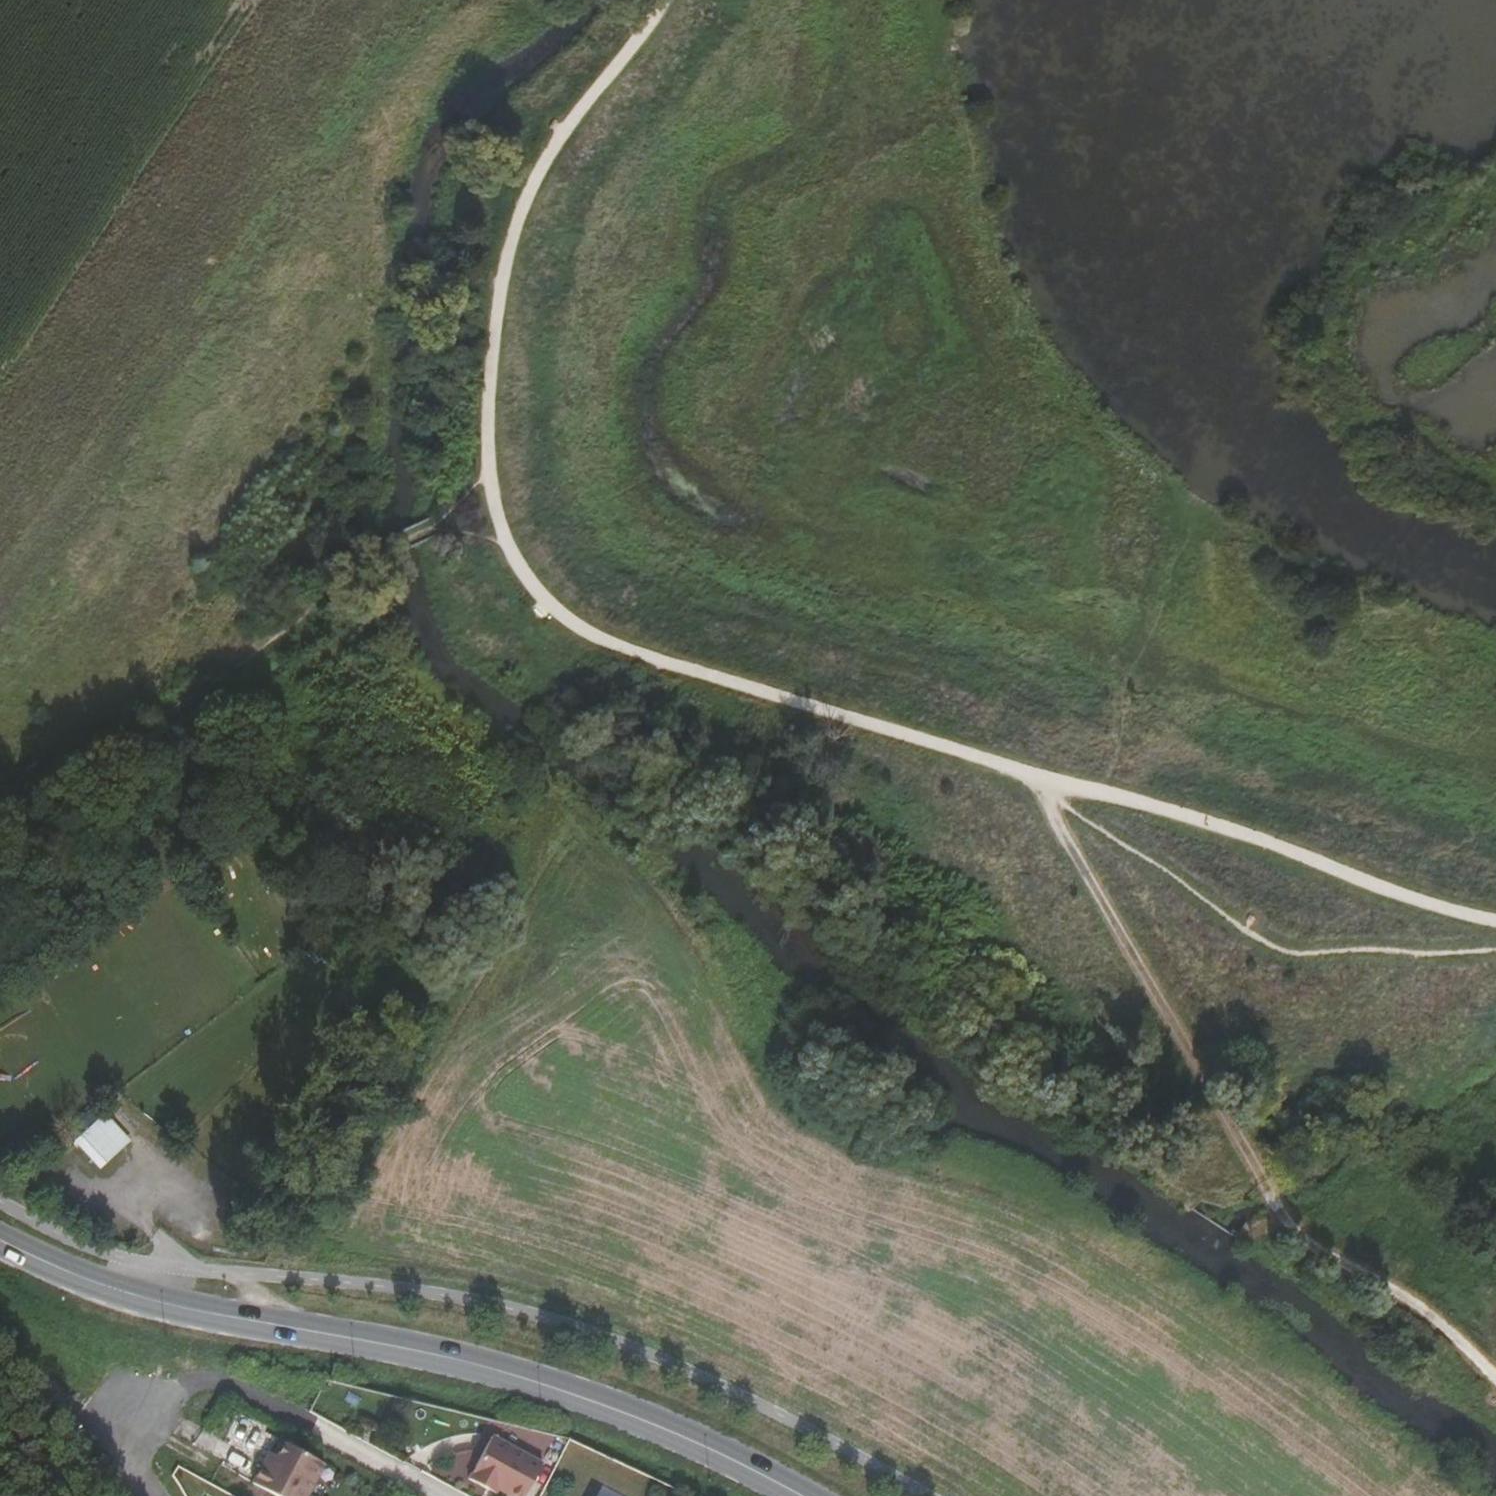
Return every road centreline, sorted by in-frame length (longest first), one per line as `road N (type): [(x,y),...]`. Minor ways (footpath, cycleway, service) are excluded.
road 1 (tertiary): [(0,1244),(91,1284),(189,1312),(453,1361),(589,1402),(723,1457),(786,1495)]
road 2 (track): [(1032,776),(1270,1195),(1340,1251),(1403,1283),(1495,1359)]
road 3 (residential): [(425,1495),(226,1387),(140,1396)]

